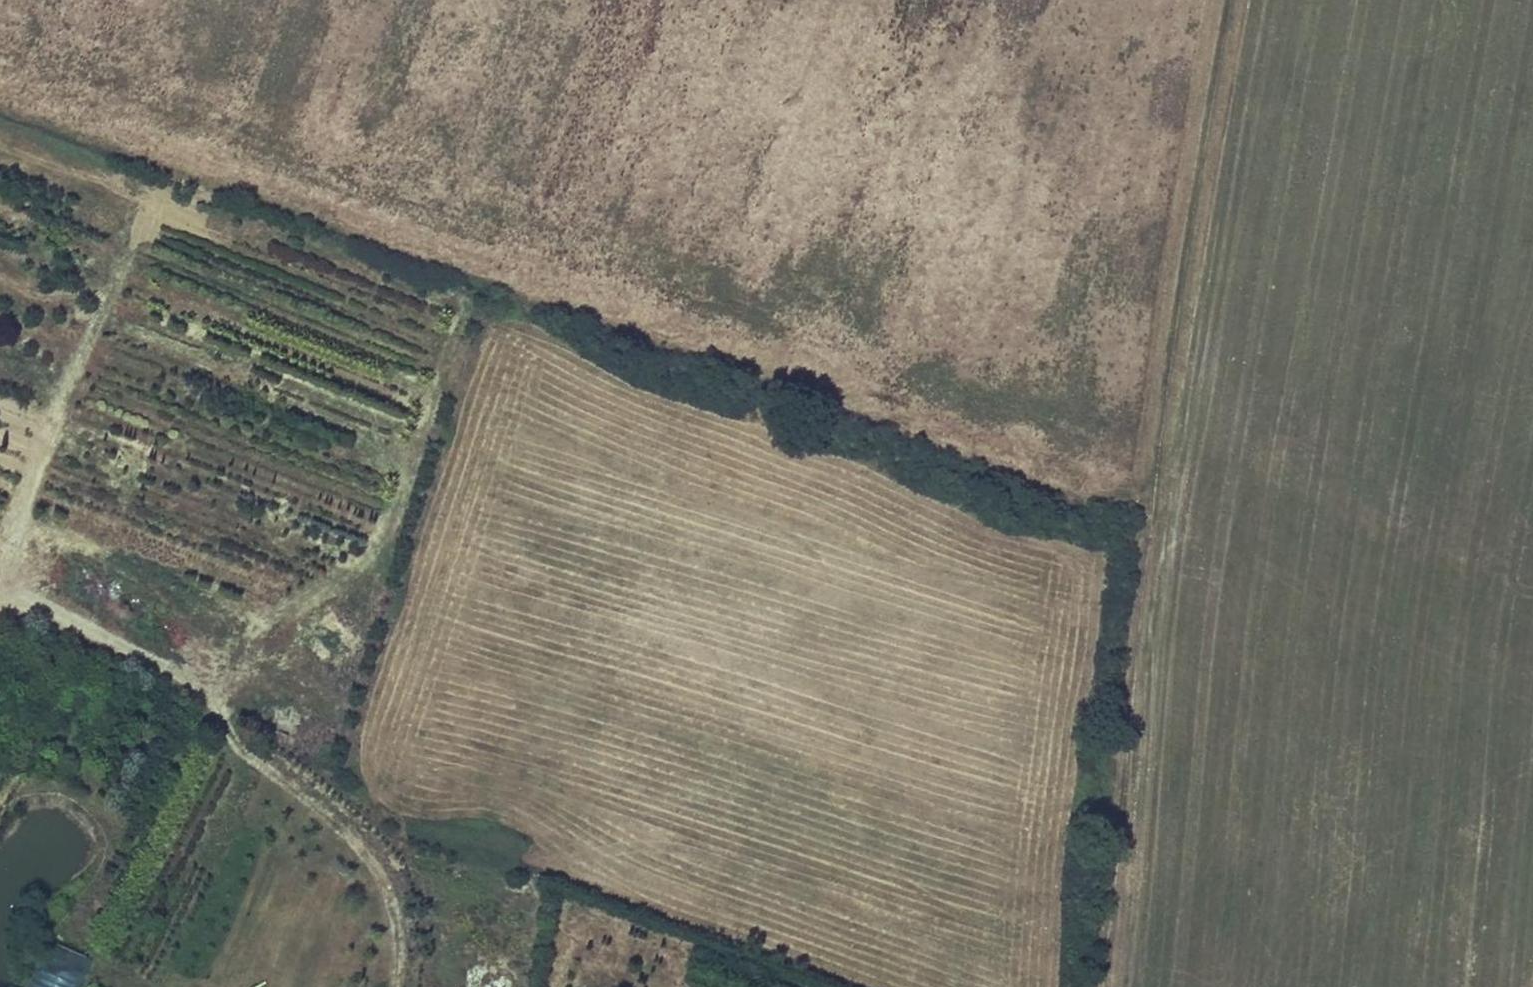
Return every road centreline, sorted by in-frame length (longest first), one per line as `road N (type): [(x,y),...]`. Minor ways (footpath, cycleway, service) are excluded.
road 1 (track): [(1106,986),(1161,505),(1236,0)]

